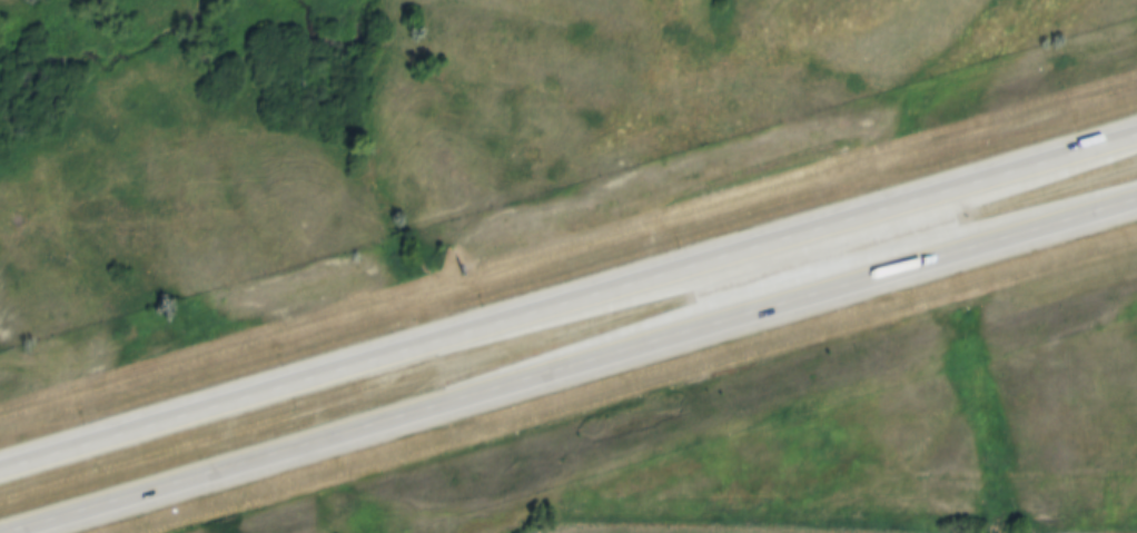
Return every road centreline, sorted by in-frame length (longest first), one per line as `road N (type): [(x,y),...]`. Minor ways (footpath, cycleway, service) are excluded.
road 1 (motorway): [(1136,136),(725,248),(0,475)]
road 2 (motorway): [(24,532),(630,344),(992,251),(1136,205)]

